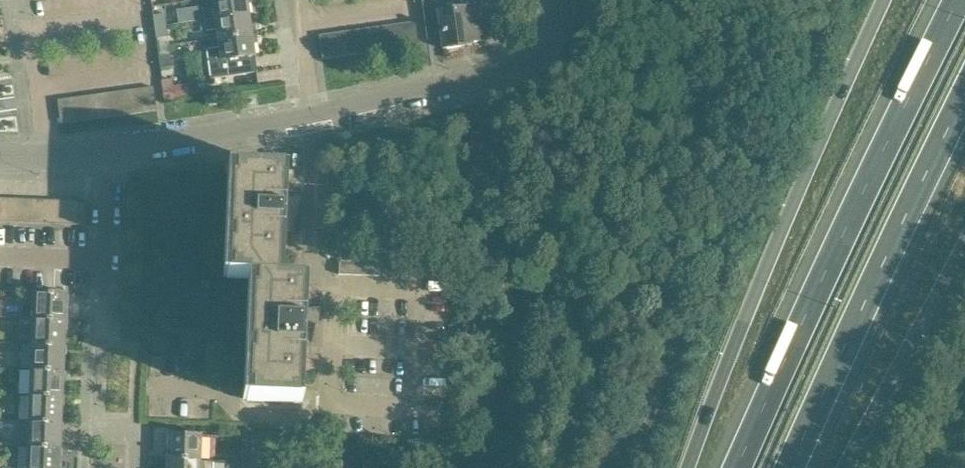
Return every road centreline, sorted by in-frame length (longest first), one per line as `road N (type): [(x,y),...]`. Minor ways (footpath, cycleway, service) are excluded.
road 1 (motorway): [(947,0),(733,467)]
road 2 (motorway): [(883,0),(767,262),(691,467)]
road 3 (residential): [(152,388),(216,390),(246,413),(325,412),(337,310),(318,234),(313,121)]
road 4 (motorway): [(793,467),(964,98)]
road 5 (residential): [(313,121),(547,53),(556,0)]
road 6 (residential): [(39,160),(313,121)]
road 7 (motorway): [(846,467),(964,252)]
road 8 (residential): [(39,160),(37,63),(26,0)]
road 9 (residential): [(313,121),(300,0)]

